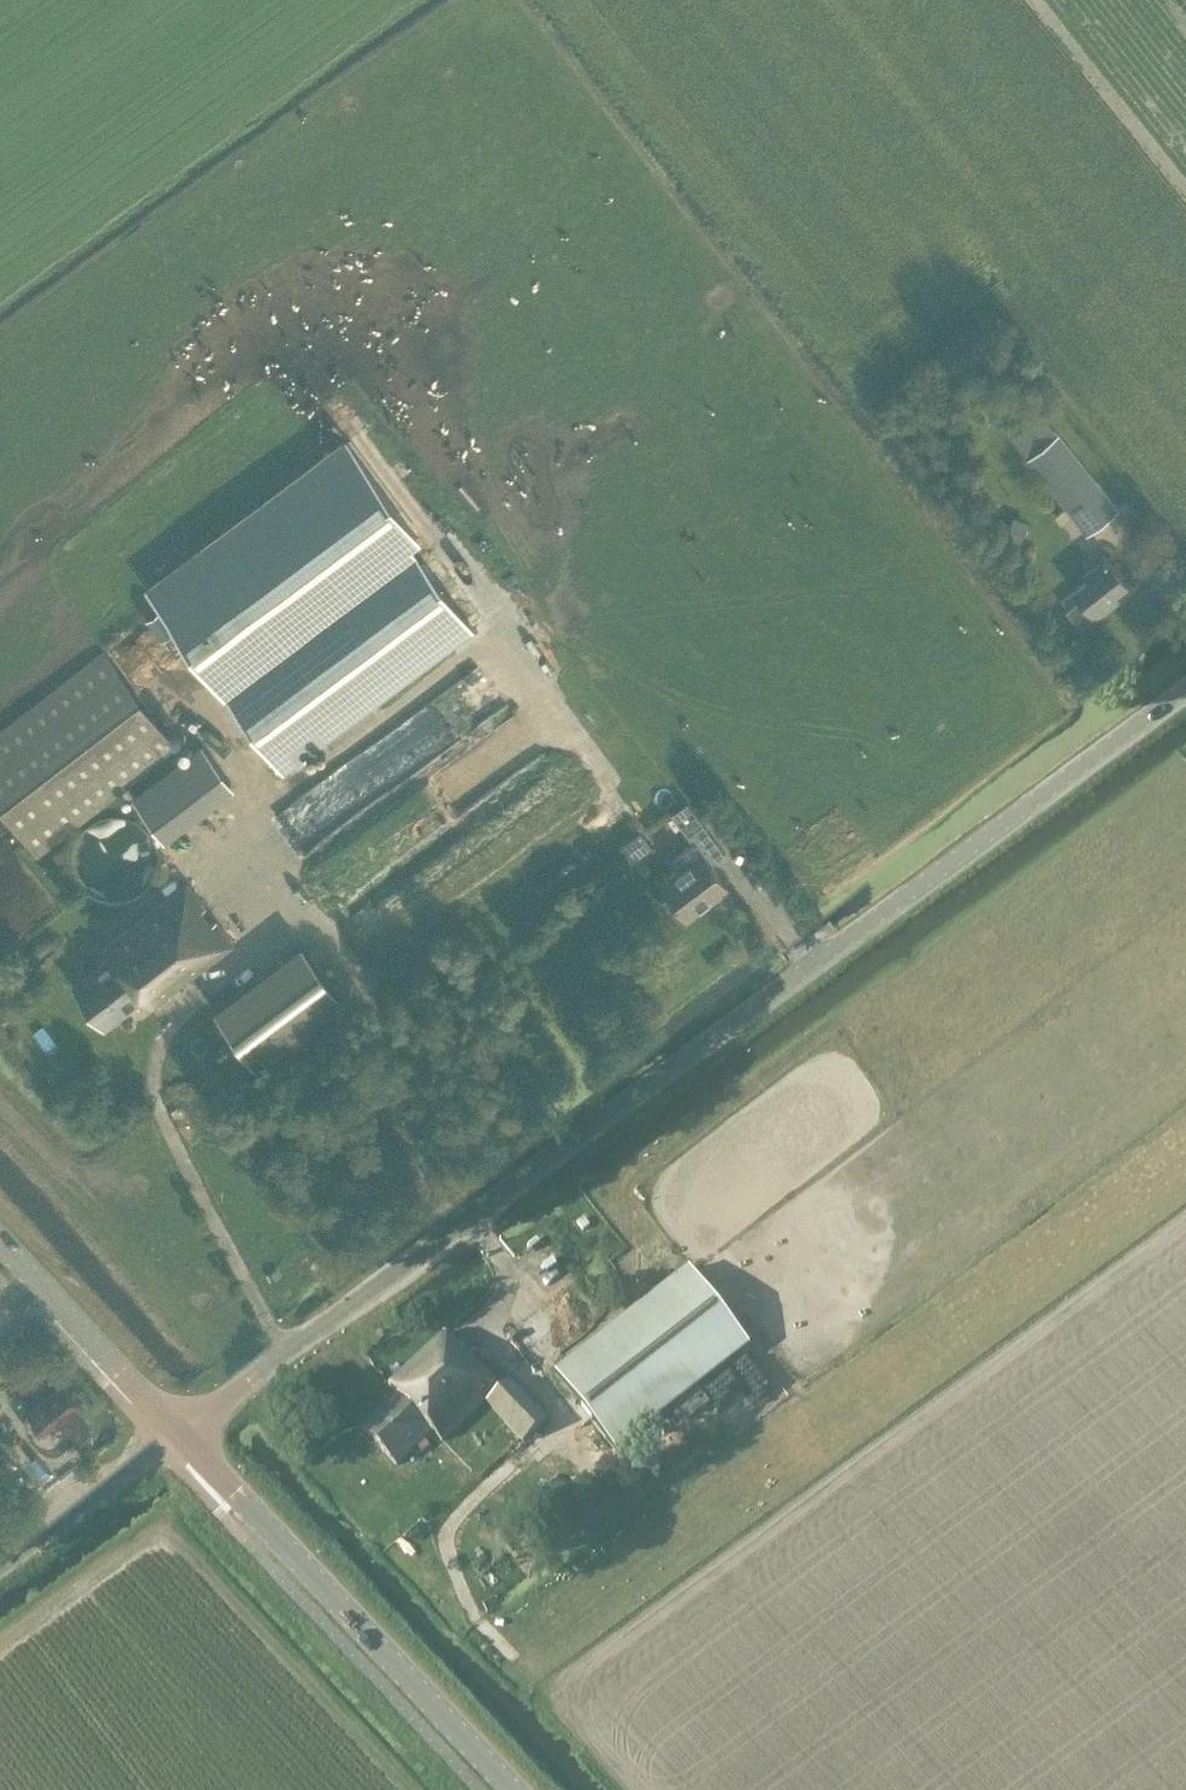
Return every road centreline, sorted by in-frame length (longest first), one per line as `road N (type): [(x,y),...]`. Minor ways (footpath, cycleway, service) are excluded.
road 1 (unclassified): [(179,1427),(1185,690)]
road 2 (tertiary): [(515,1789),(179,1427)]
road 3 (tertiary): [(179,1427),(0,1236)]
road 4 (unclassified): [(0,1563),(179,1427)]

